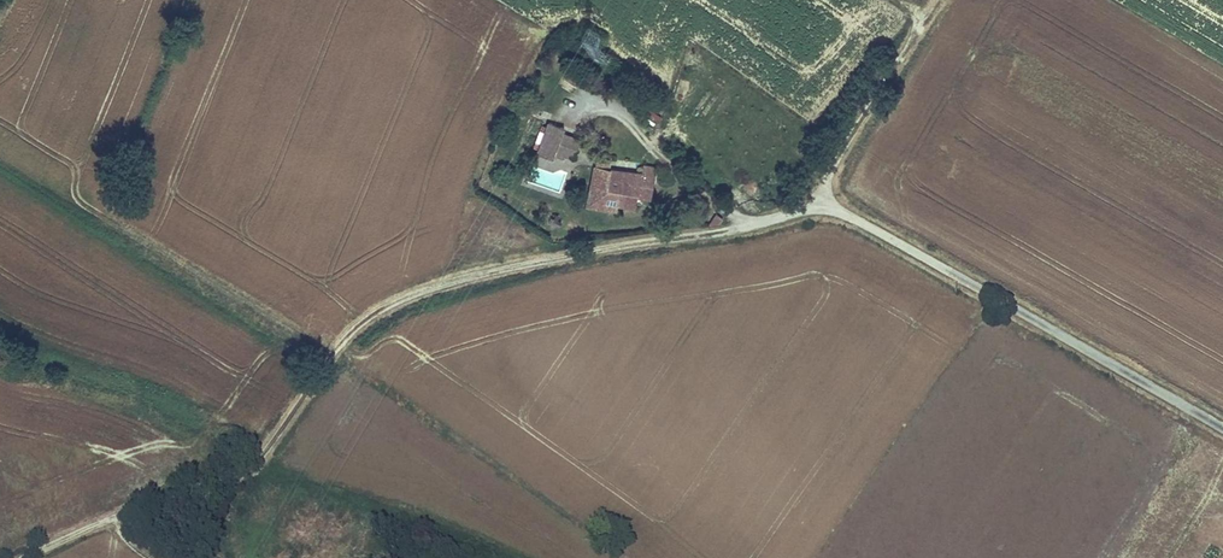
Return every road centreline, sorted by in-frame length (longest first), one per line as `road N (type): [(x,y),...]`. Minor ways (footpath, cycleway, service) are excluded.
road 1 (track): [(22,557),(260,460),(333,352),(411,297),(529,265),(740,229)]
road 2 (unclassified): [(1222,429),(842,214),(815,209),(740,229)]
road 3 (track): [(939,0),(815,209)]

